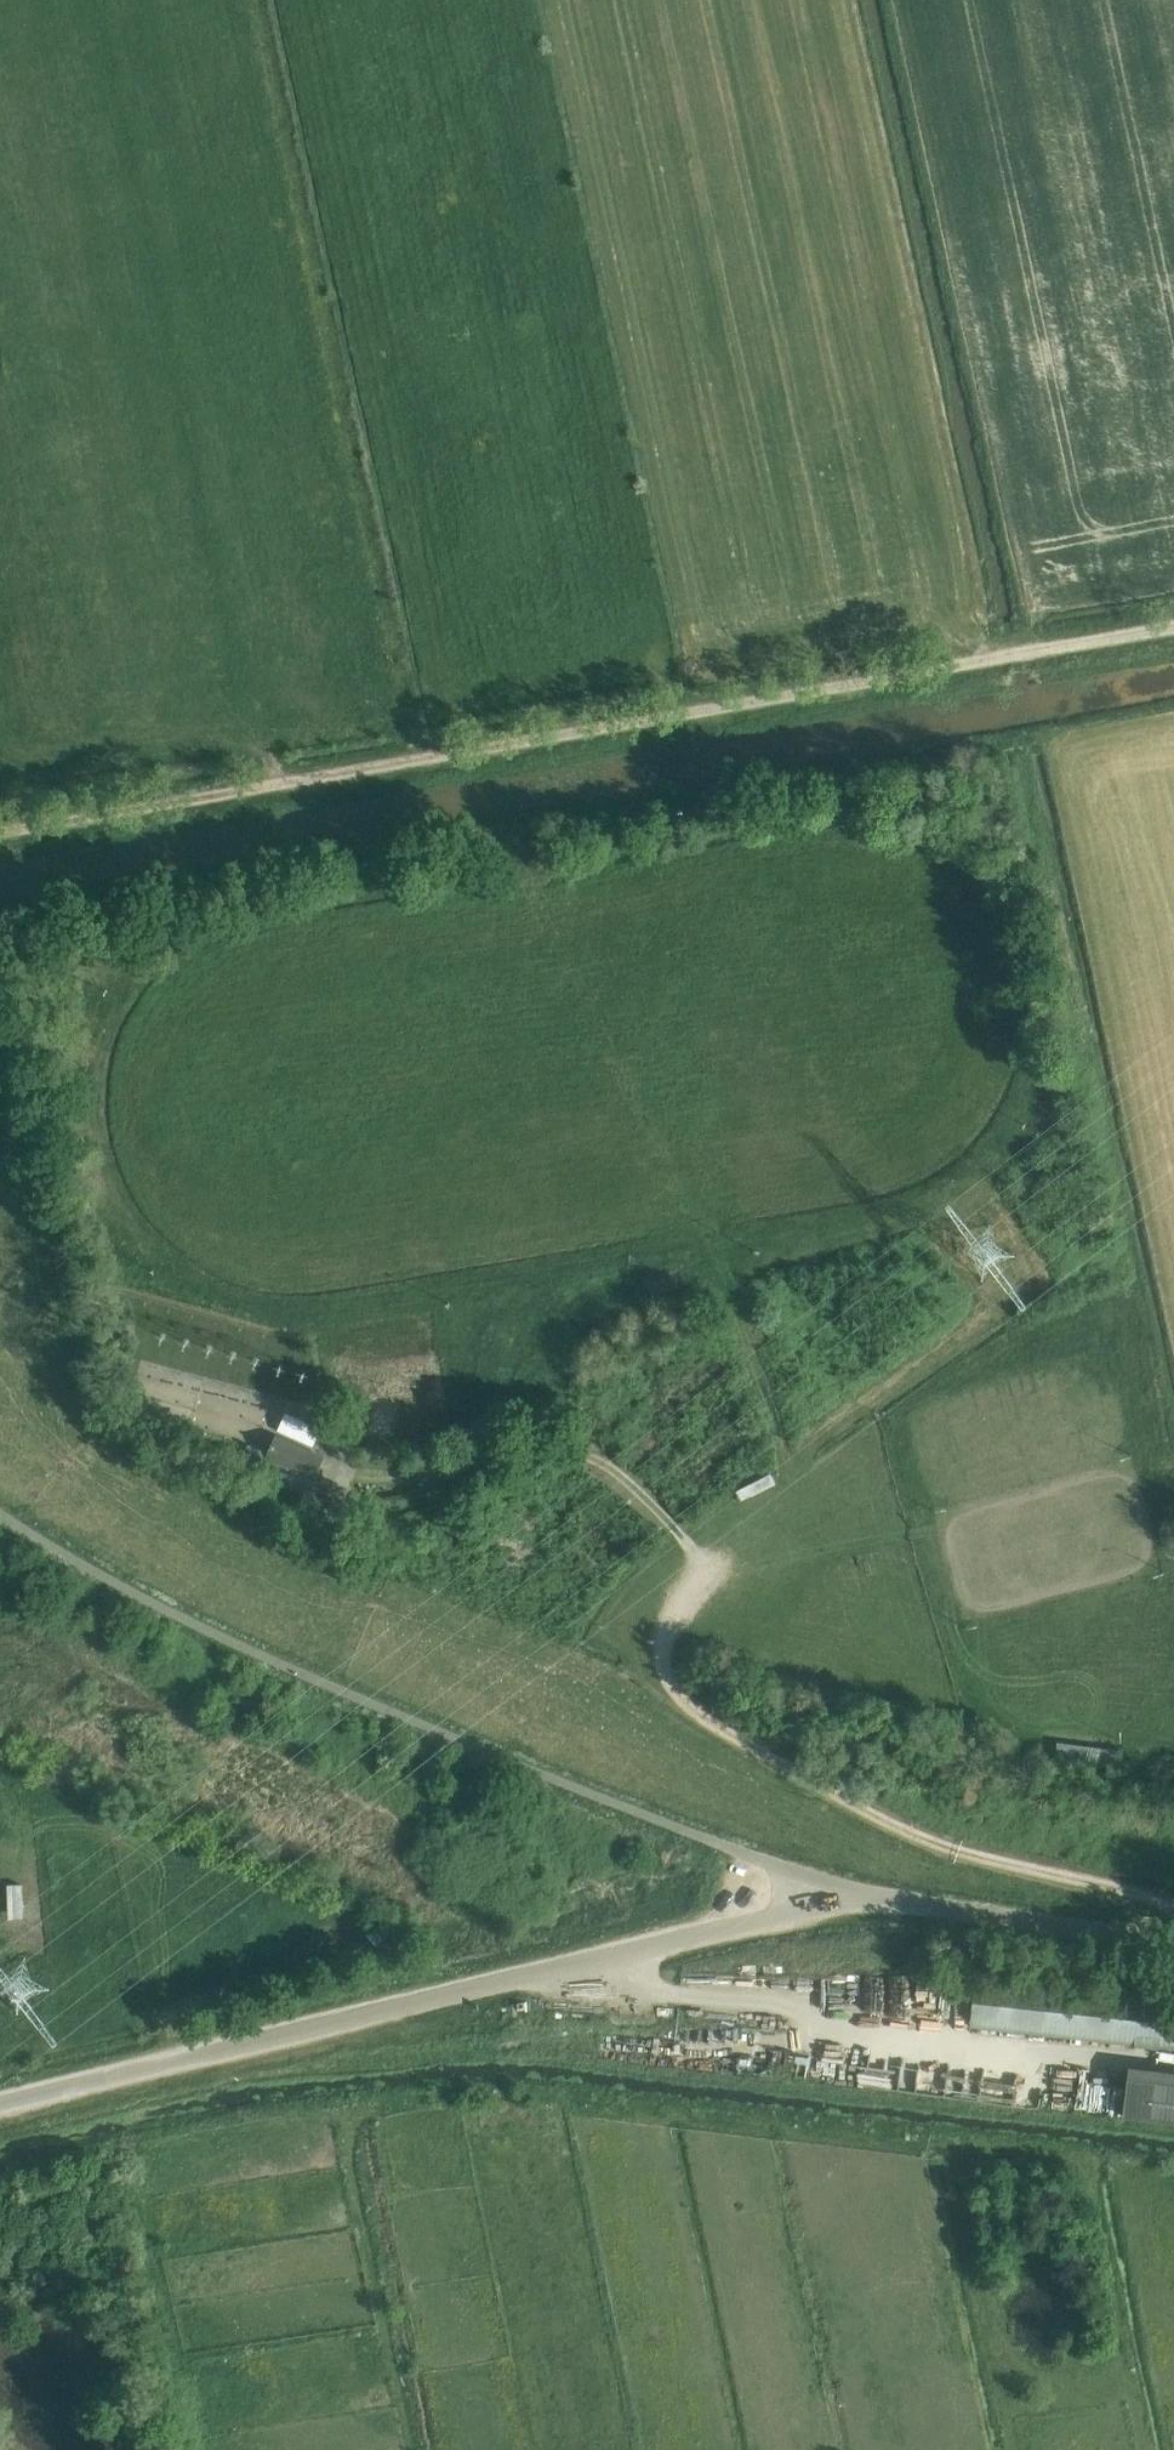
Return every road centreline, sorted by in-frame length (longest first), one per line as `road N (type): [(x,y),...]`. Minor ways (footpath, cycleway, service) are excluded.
road 1 (unclassified): [(0,2103),(781,1914),(833,1885),(1173,1940)]
road 2 (unclassified): [(0,832),(1173,628)]

